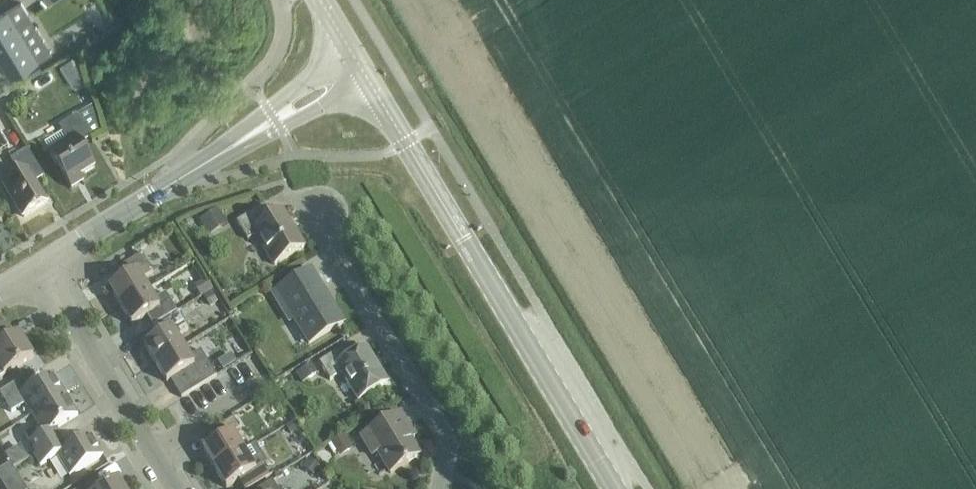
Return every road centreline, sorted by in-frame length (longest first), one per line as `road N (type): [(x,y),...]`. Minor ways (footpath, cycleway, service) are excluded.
road 1 (secondary): [(614,488),(360,69)]
road 2 (residential): [(439,488),(441,431),(331,244),(322,207)]
road 3 (residential): [(175,488),(38,265)]
road 4 (unclassified): [(149,195),(360,69)]
road 5 (residential): [(38,265),(149,195)]

